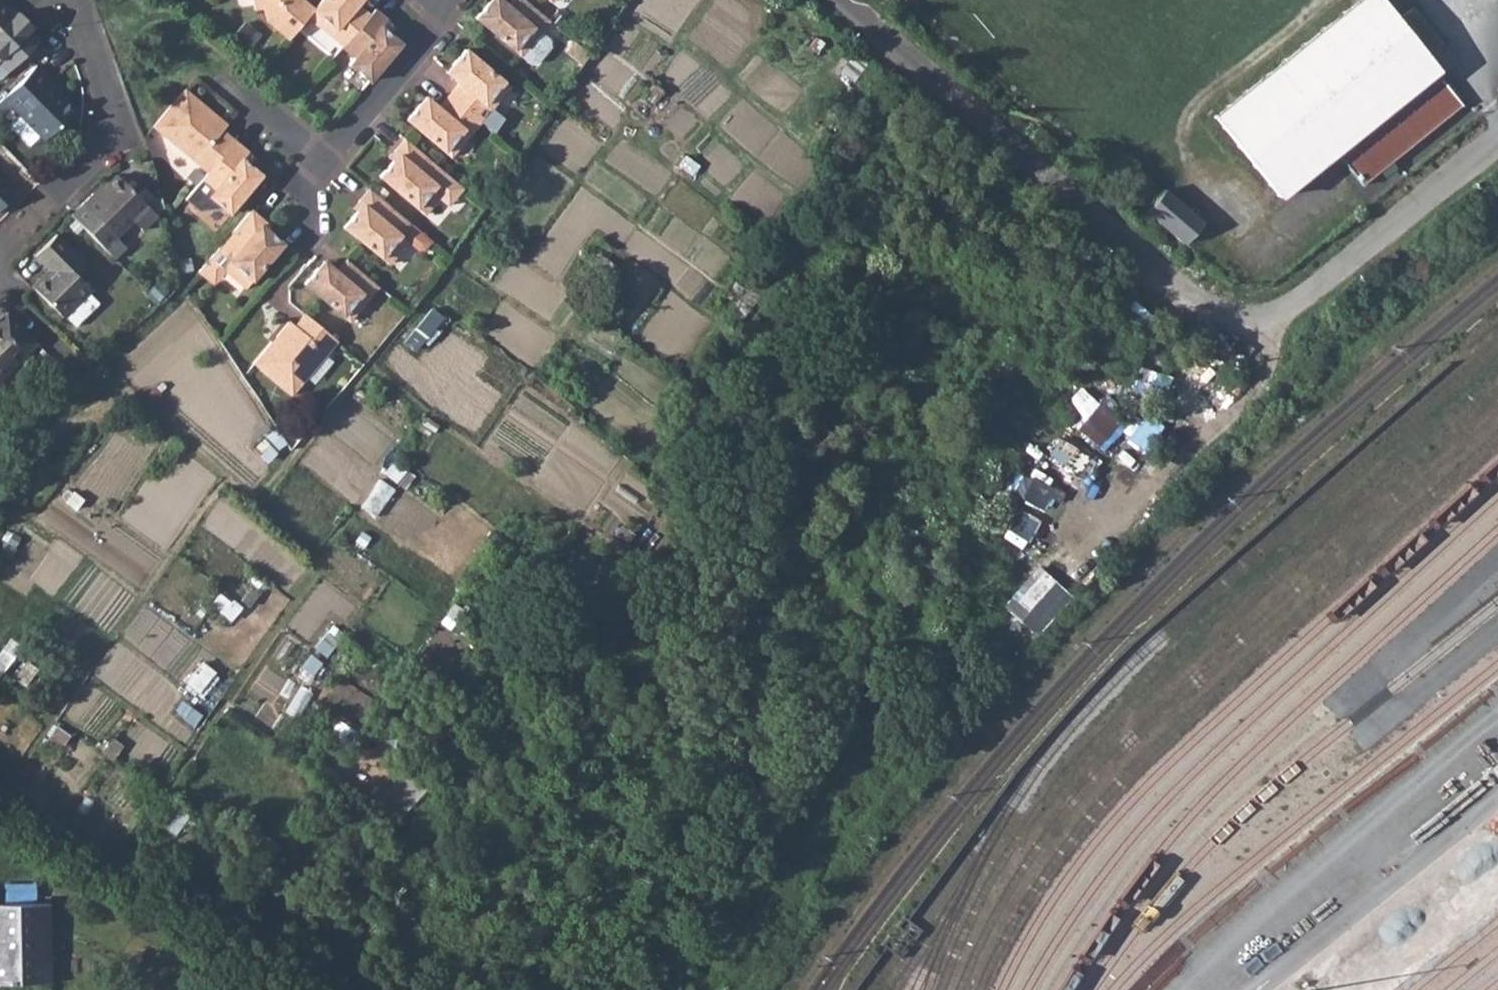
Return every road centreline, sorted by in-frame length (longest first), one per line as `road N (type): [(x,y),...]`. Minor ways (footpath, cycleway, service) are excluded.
road 1 (residential): [(851,0),(1206,312),(1258,327)]
road 2 (residential): [(67,0),(96,68),(105,148),(0,253)]
road 3 (residential): [(1497,145),(1303,307),(1258,327)]
road 4 (residential): [(442,0),(434,31),(320,167)]

